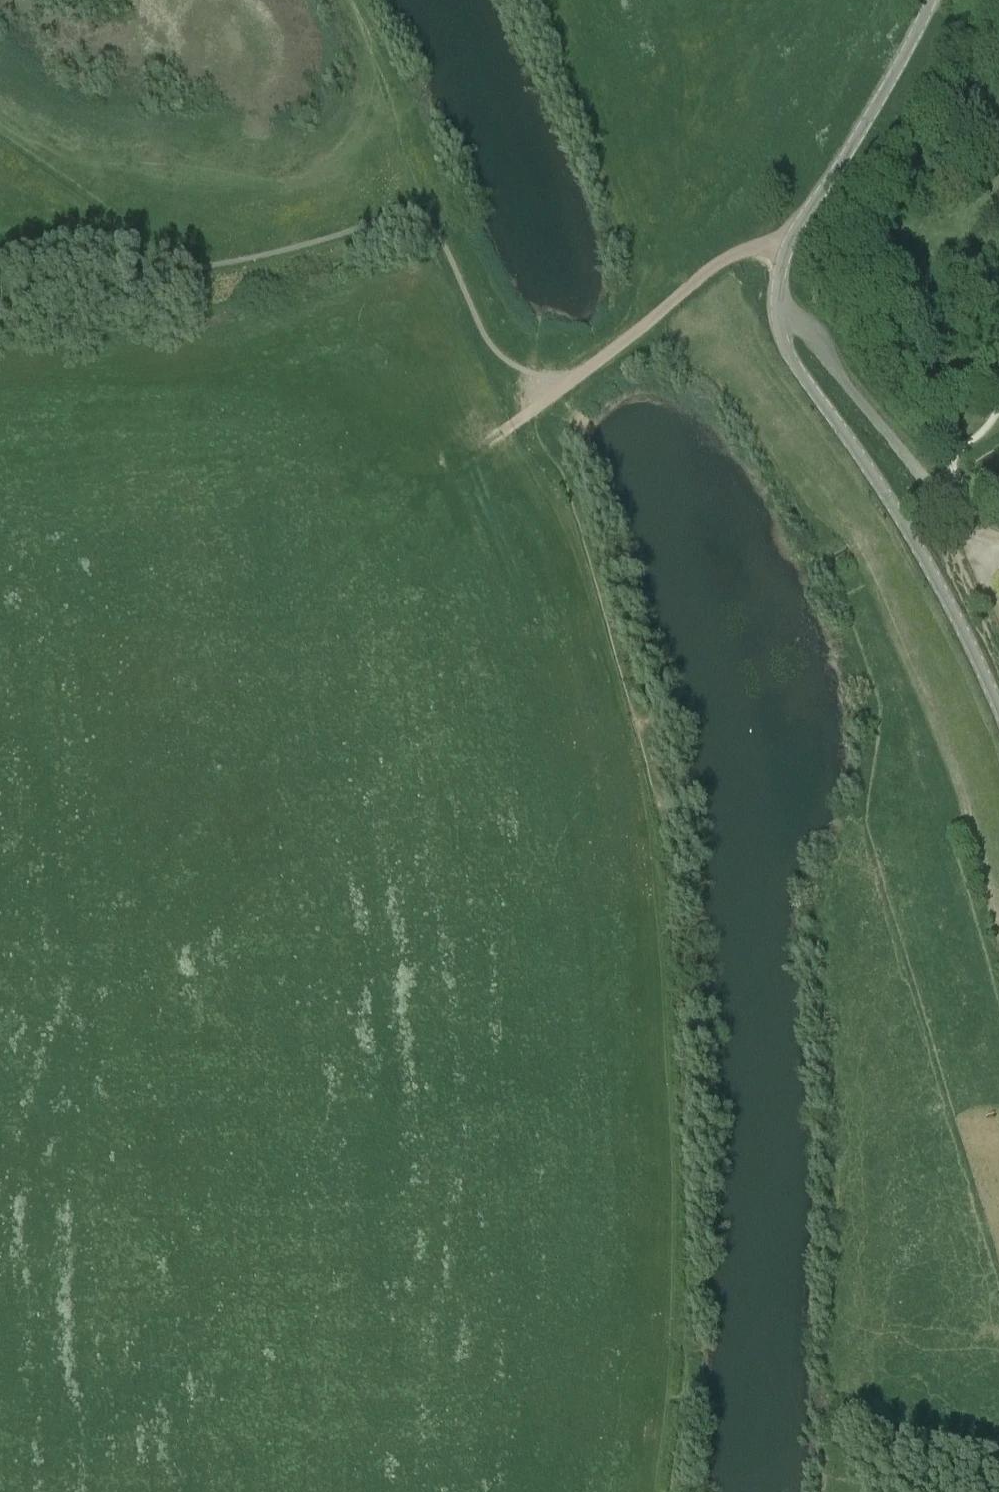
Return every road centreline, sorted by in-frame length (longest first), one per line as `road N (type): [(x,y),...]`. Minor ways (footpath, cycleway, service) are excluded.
road 1 (tertiary): [(998,711),(930,567),(792,360),(780,325),(786,248),(895,73),(930,0)]

